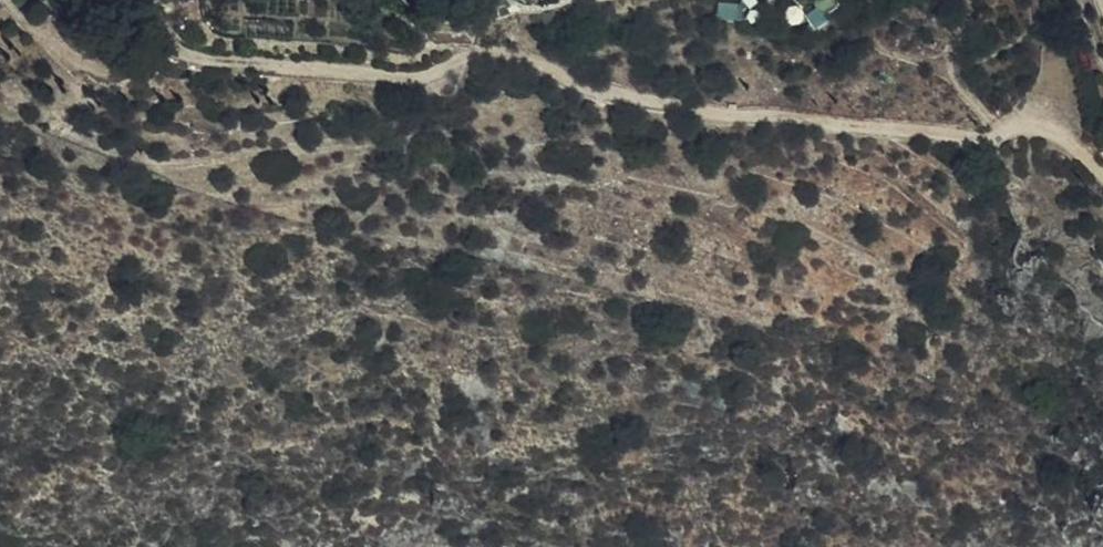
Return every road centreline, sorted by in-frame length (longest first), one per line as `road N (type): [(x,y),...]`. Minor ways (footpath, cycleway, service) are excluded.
road 1 (track): [(145,0),(165,48),(189,56),(415,76),(474,55),(510,54),(591,92),(675,108),(1065,138),(1102,174)]

